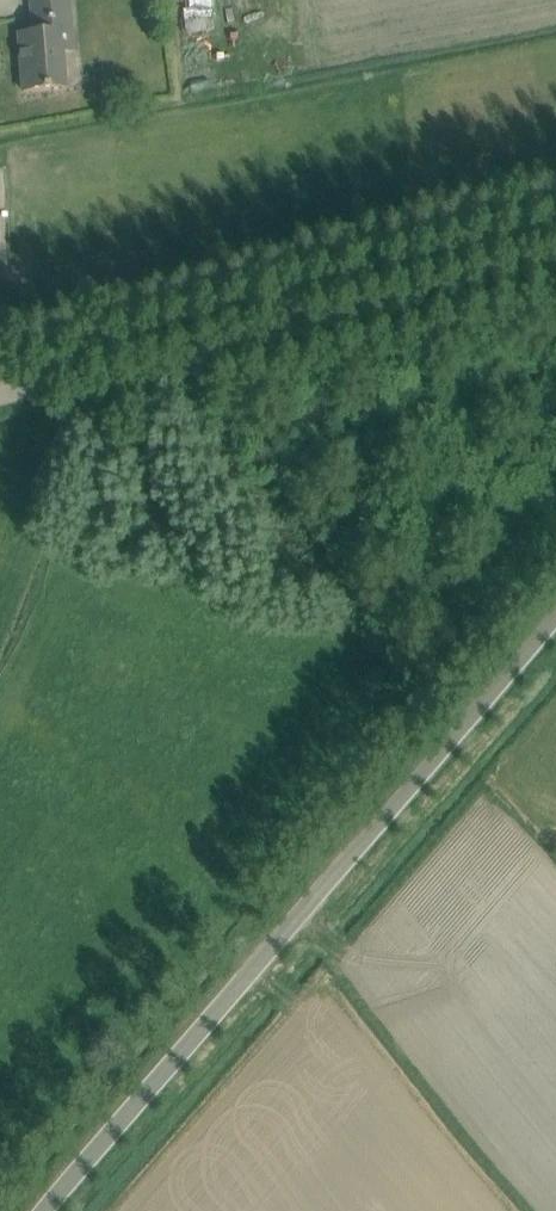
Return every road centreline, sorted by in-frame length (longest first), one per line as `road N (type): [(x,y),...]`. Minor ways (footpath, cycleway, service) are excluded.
road 1 (unclassified): [(44,1210),(555,618)]
road 2 (unclassified): [(0,395),(555,251)]

